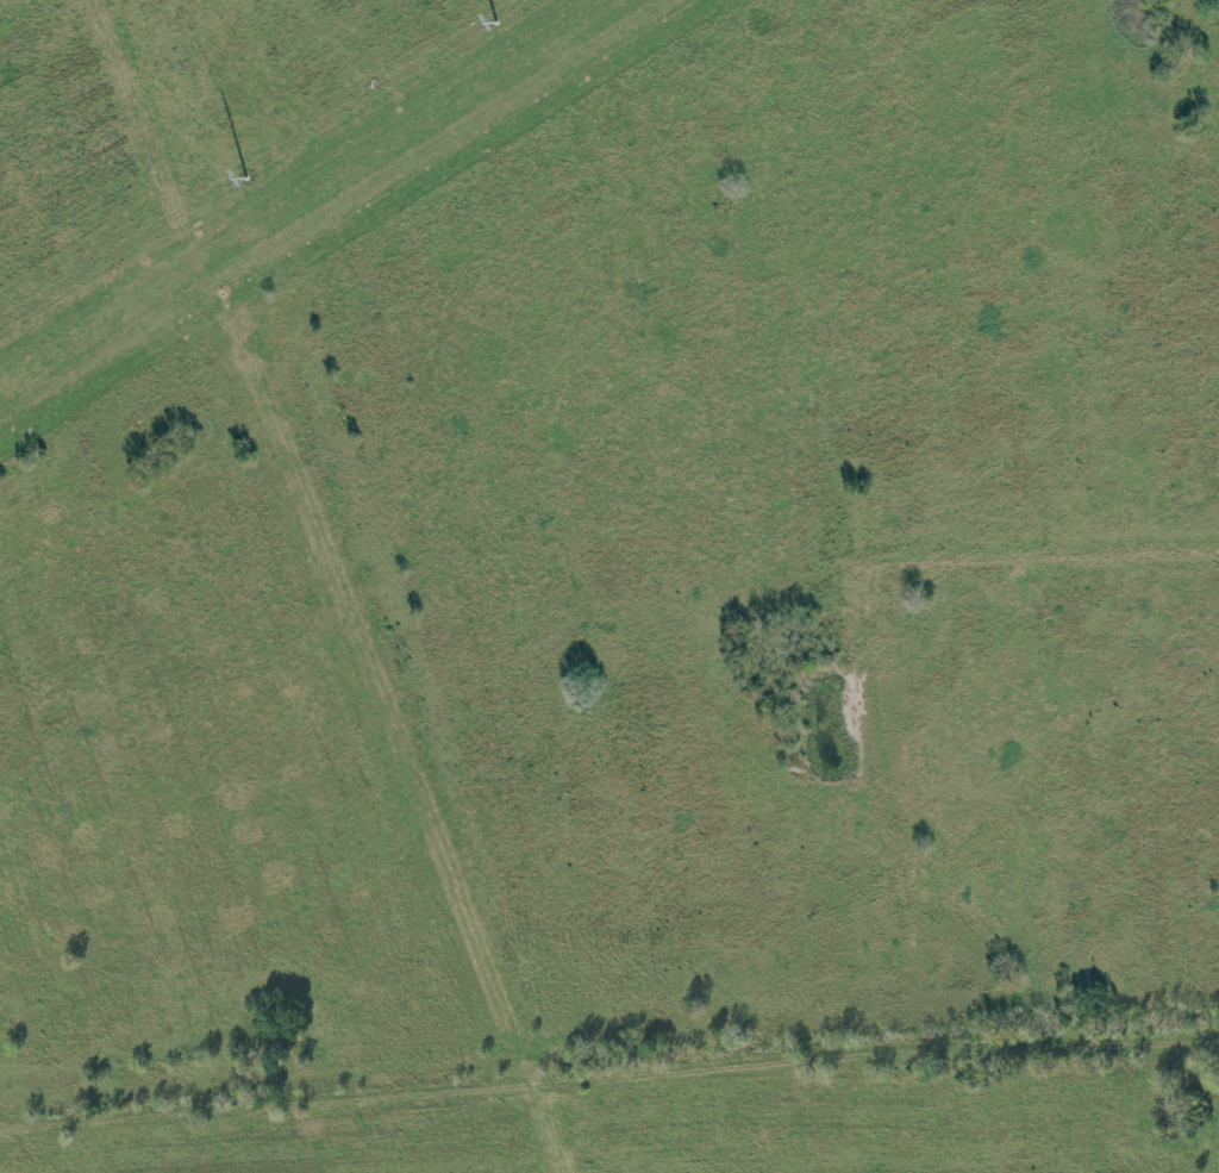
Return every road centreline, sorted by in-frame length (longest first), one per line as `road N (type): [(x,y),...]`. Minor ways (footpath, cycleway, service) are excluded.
road 1 (track): [(0,1111),(998,1034),(1218,1033)]

